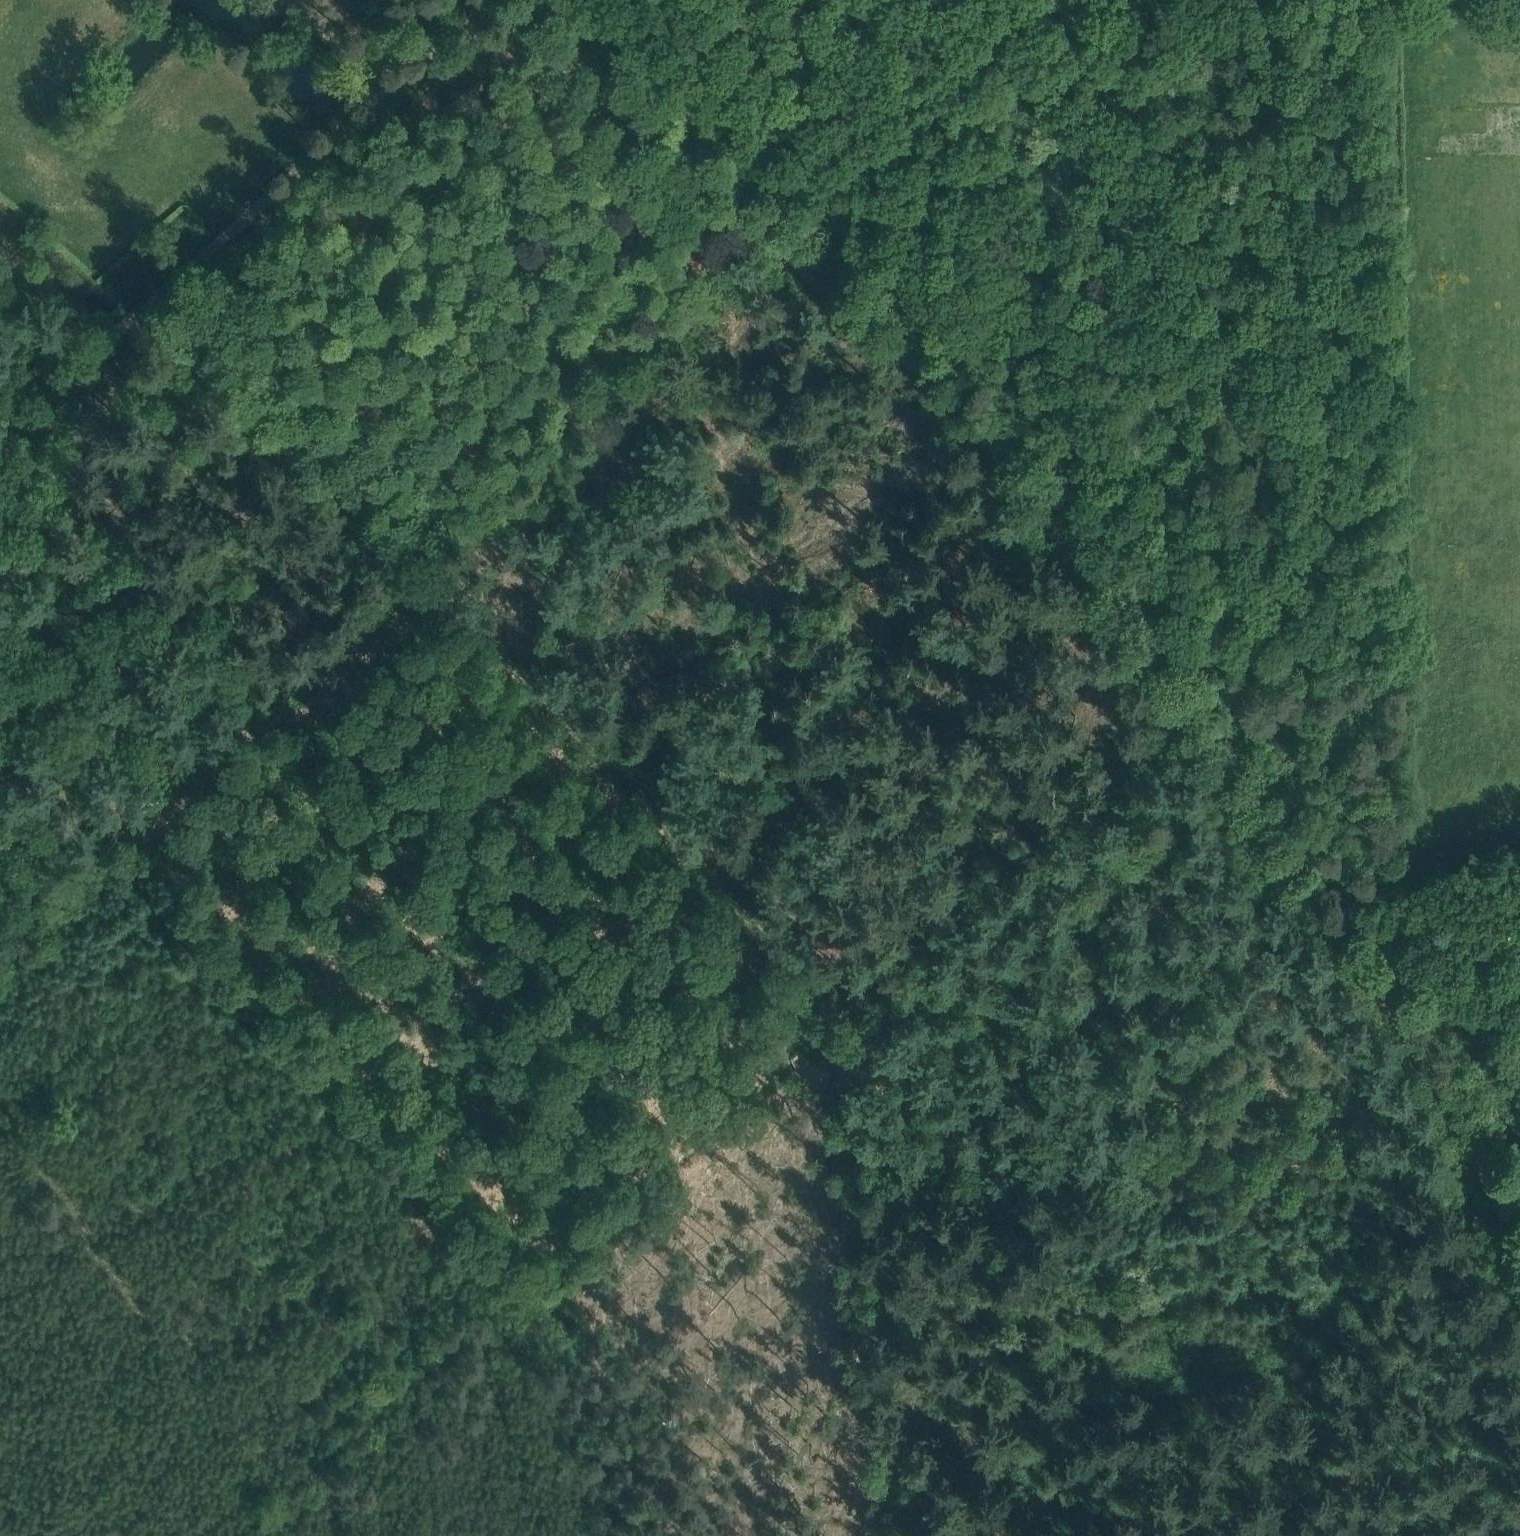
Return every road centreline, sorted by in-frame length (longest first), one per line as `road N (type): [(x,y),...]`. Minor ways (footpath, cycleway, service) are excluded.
road 1 (track): [(1519,1248),(1403,1018),(966,431),(741,222),(478,7)]
road 2 (track): [(0,435),(391,88)]

